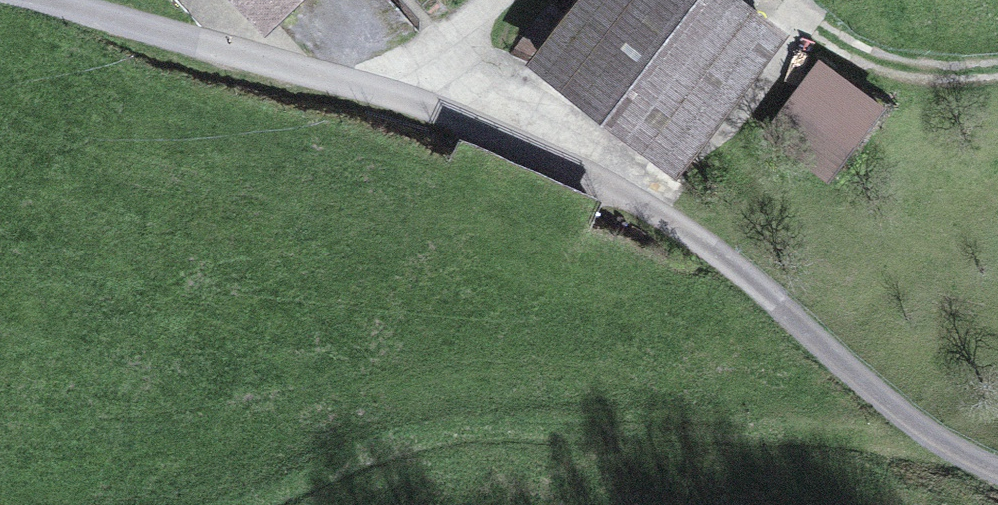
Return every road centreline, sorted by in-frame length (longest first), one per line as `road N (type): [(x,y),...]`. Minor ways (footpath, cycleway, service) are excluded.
road 1 (track): [(394,95),(472,118),(688,230),(898,413),(997,470)]
road 2 (track): [(73,0),(394,95)]
road 3 (track): [(776,0),(854,58),(939,72),(997,65)]
road 4 (track): [(394,95),(503,0)]

